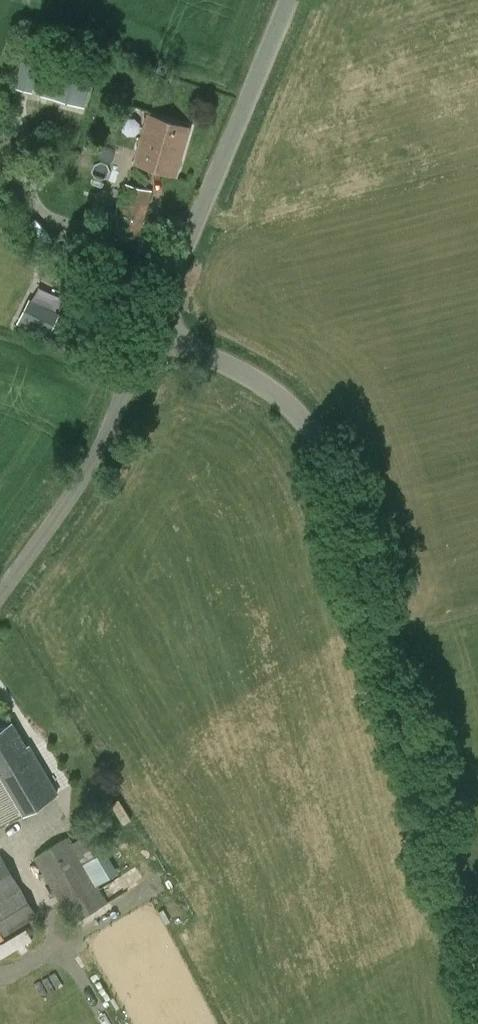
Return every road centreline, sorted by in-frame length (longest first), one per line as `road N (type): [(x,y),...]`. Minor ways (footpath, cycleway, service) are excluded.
road 1 (unclassified): [(477,974),(328,460),(273,390),(152,331)]
road 2 (unclassified): [(152,331),(286,0)]
road 3 (unclassified): [(0,593),(96,455),(152,331)]

